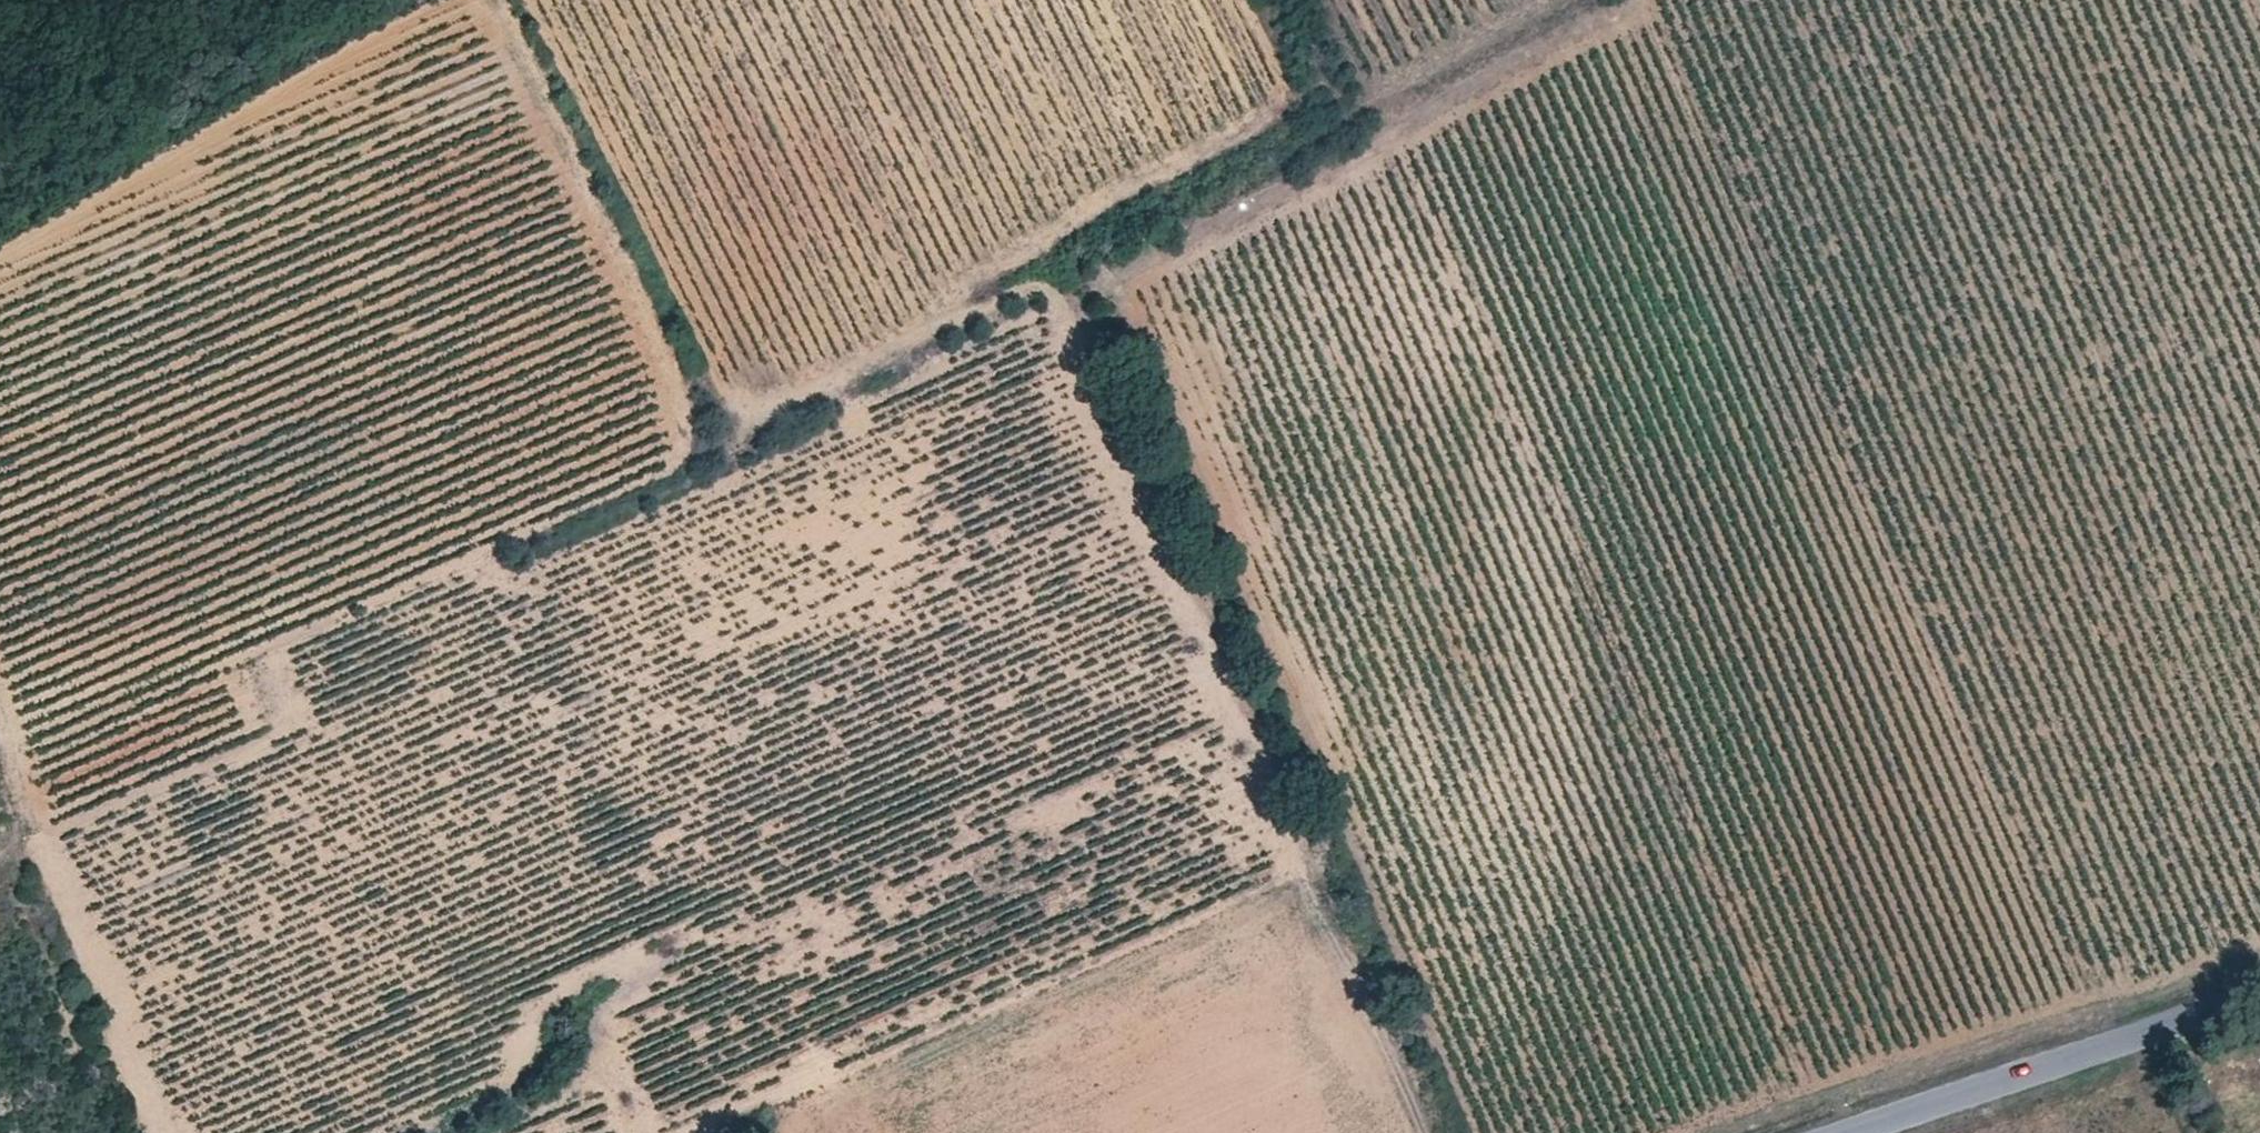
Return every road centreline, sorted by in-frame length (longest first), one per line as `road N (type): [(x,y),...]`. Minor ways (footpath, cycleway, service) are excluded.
road 1 (unclassified): [(2259,988),(1845,1132)]
road 2 (track): [(0,175),(342,0)]

